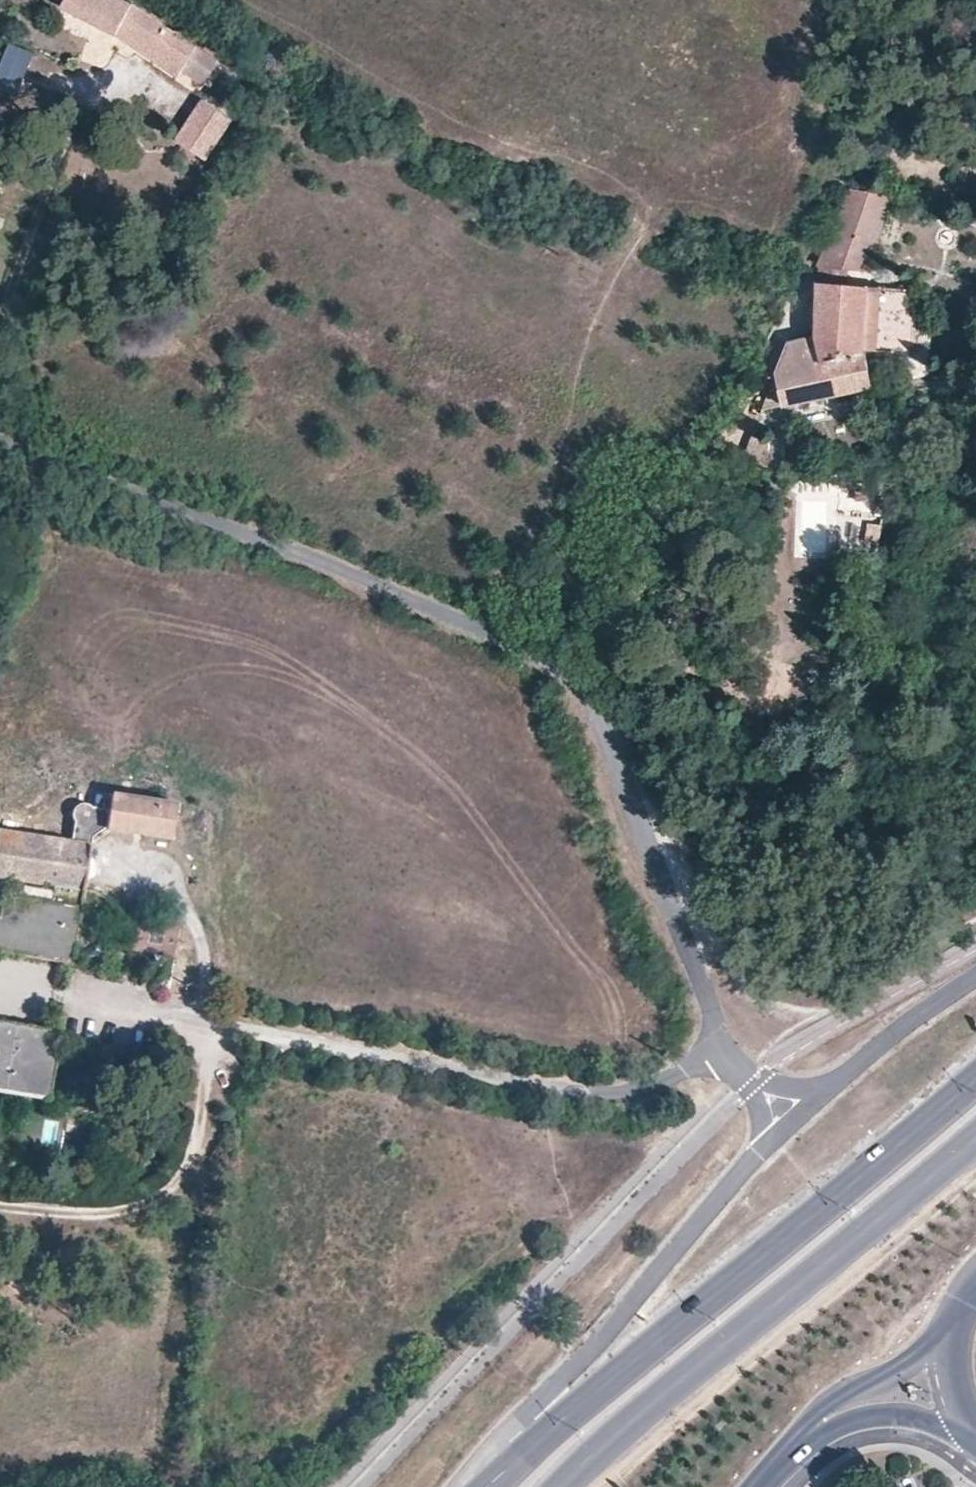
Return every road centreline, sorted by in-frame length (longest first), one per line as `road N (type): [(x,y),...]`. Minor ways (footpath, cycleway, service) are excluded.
road 1 (residential): [(796,1119),(723,1051),(595,705),(569,669),(0,444)]
road 2 (primary): [(975,1080),(766,1262),(522,1452)]
road 3 (primary): [(558,1486),(975,1141)]
road 4 (residential): [(796,1119),(527,1416),(522,1452)]
road 5 (residential): [(975,975),(796,1119)]
road 6 (residential): [(958,1327),(896,1372),(825,1404),(798,1428),(789,1452)]
road 7 (residential): [(789,1452),(876,1413),(975,1430)]

